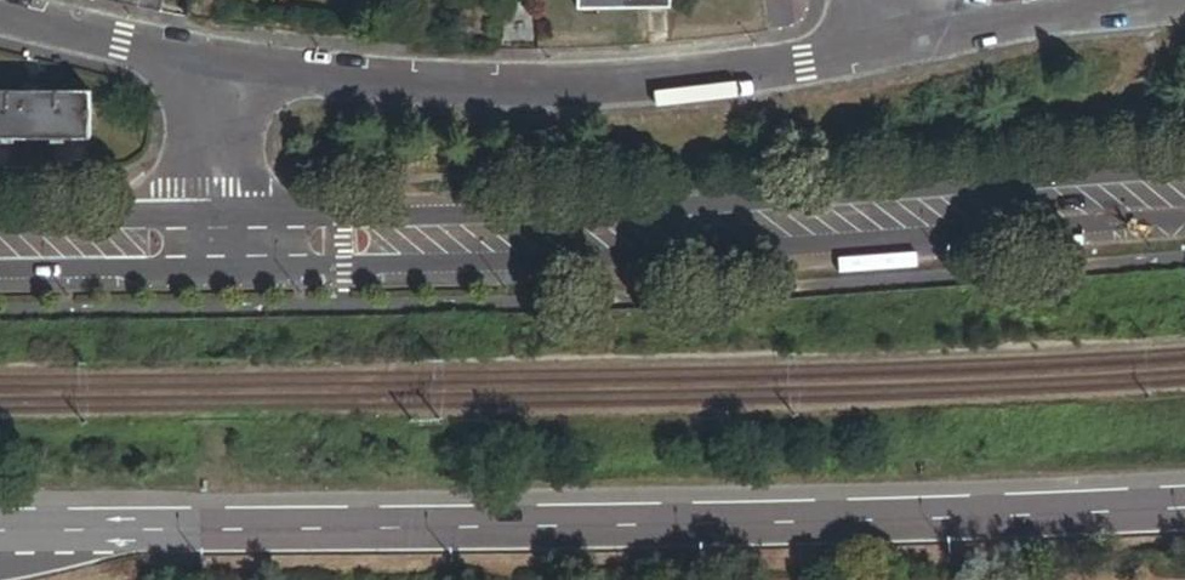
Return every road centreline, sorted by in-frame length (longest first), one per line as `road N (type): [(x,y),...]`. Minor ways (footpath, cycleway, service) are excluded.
road 1 (unknown): [(0,274),(855,266),(1184,233)]
road 2 (primary): [(1184,508),(771,525),(48,529)]
road 3 (tertiary): [(1184,167),(661,208),(217,212)]
road 4 (residential): [(217,67),(311,79),(519,86),(709,80),(969,24)]
road 5 (residential): [(0,13),(217,67)]
road 6 (tertiary): [(217,212),(0,216)]
road 7 (residential): [(217,67),(217,212)]

